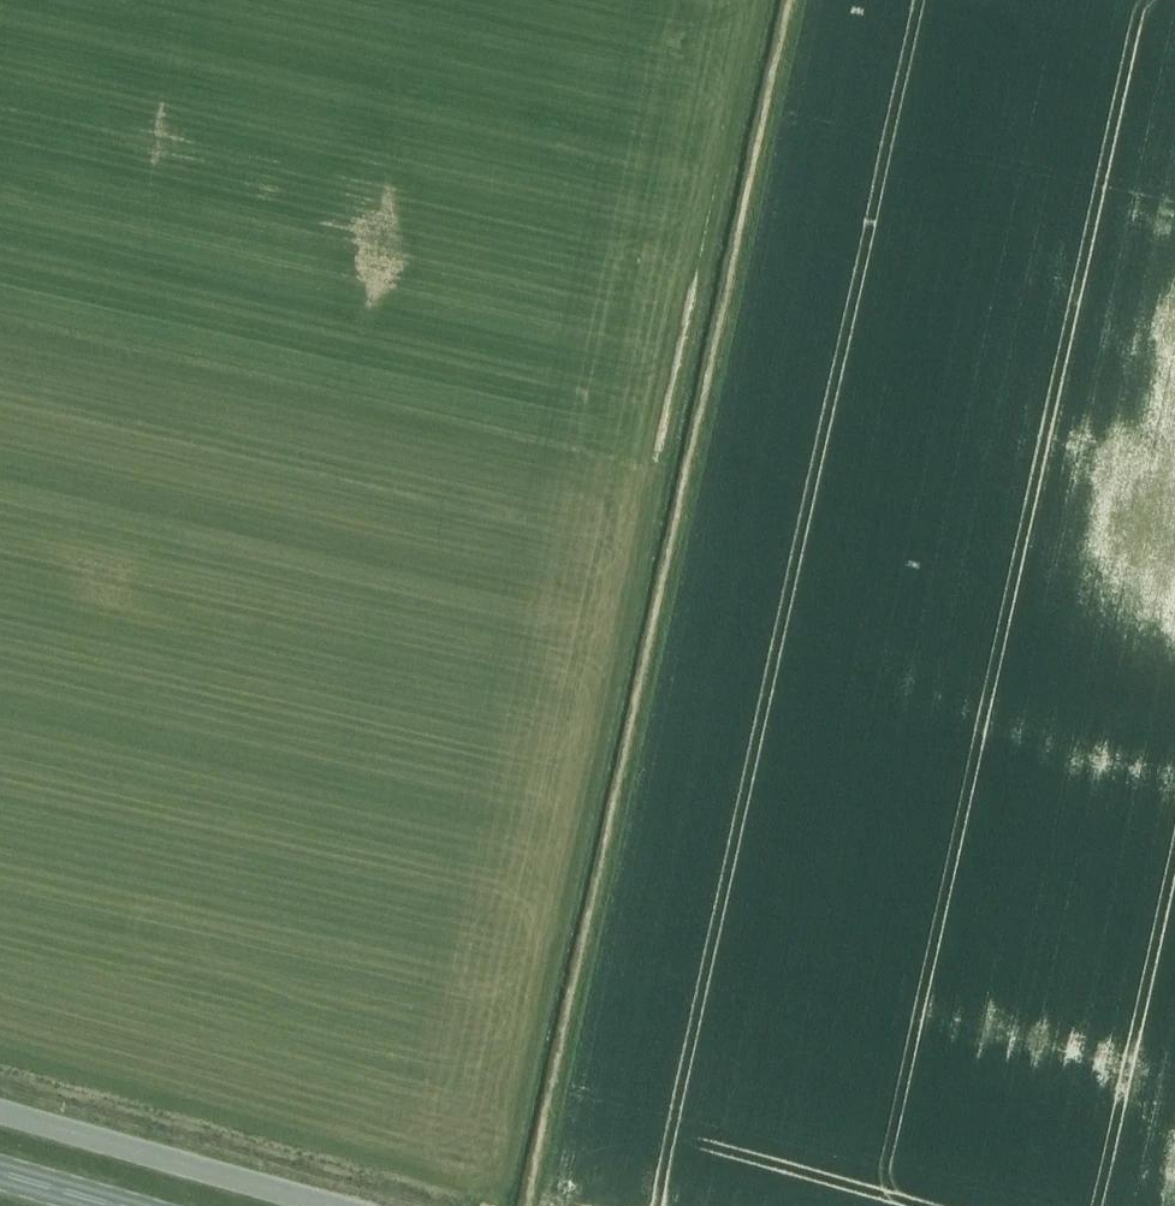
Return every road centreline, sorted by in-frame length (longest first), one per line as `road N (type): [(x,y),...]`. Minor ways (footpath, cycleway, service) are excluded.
road 1 (unclassified): [(0,1110),(334,1205)]
road 2 (primary): [(119,1205),(0,1172)]

